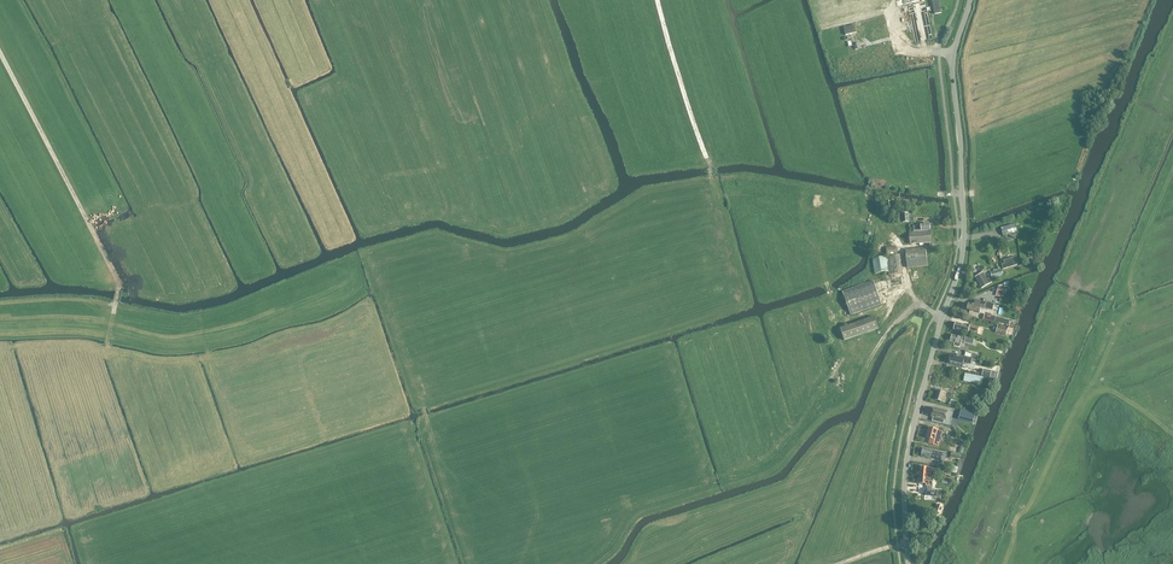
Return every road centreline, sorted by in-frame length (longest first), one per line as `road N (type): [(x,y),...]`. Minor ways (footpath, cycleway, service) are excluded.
road 1 (track): [(713,187),(691,208),(511,274),(423,255),(221,330),(0,324)]
road 2 (tertiary): [(908,563),(908,455),(963,250),(952,65),(970,0)]
road 3 (track): [(980,563),(1065,351),(1063,315),(1106,219),(1114,167),(1172,34)]
road 4 (track): [(581,563),(635,504),(756,462),(798,425),(846,357),(837,310),(806,237),(802,192)]
road 5 (track): [(1006,563),(1013,522),(1078,392),(1133,309),(1131,279),(1172,159)]
road 6 (track): [(908,289),(901,247),(877,225),(713,187),(657,0)]
road 7 (track): [(430,429),(98,531),(89,543),(94,563)]
road 8 (track): [(407,371),(419,345),(638,271),(689,234),(706,198)]
road 9 (track): [(376,270),(470,563)]
road 10 (track): [(0,52),(120,286),(116,301)]
road 11 (track): [(204,332),(207,357),(181,362),(83,345),(0,347)]
road 12 (track): [(972,190),(966,56),(984,0)]
road 13 (track): [(941,72),(924,84),(935,191),(972,194)]

